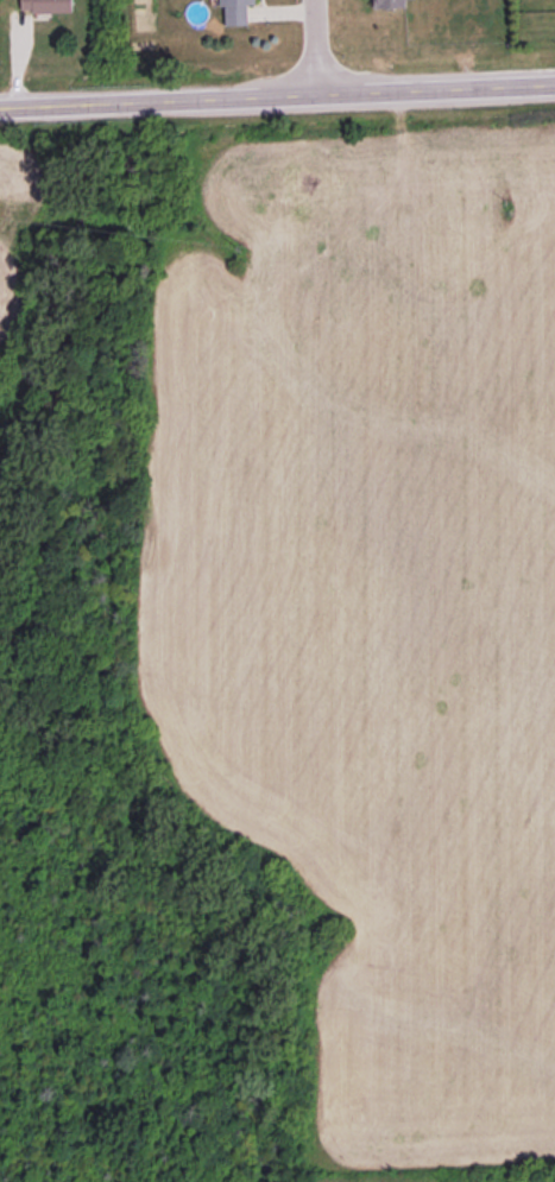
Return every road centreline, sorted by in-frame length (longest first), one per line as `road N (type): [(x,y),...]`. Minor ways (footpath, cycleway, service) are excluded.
road 1 (tertiary): [(554,82),(0,104)]

